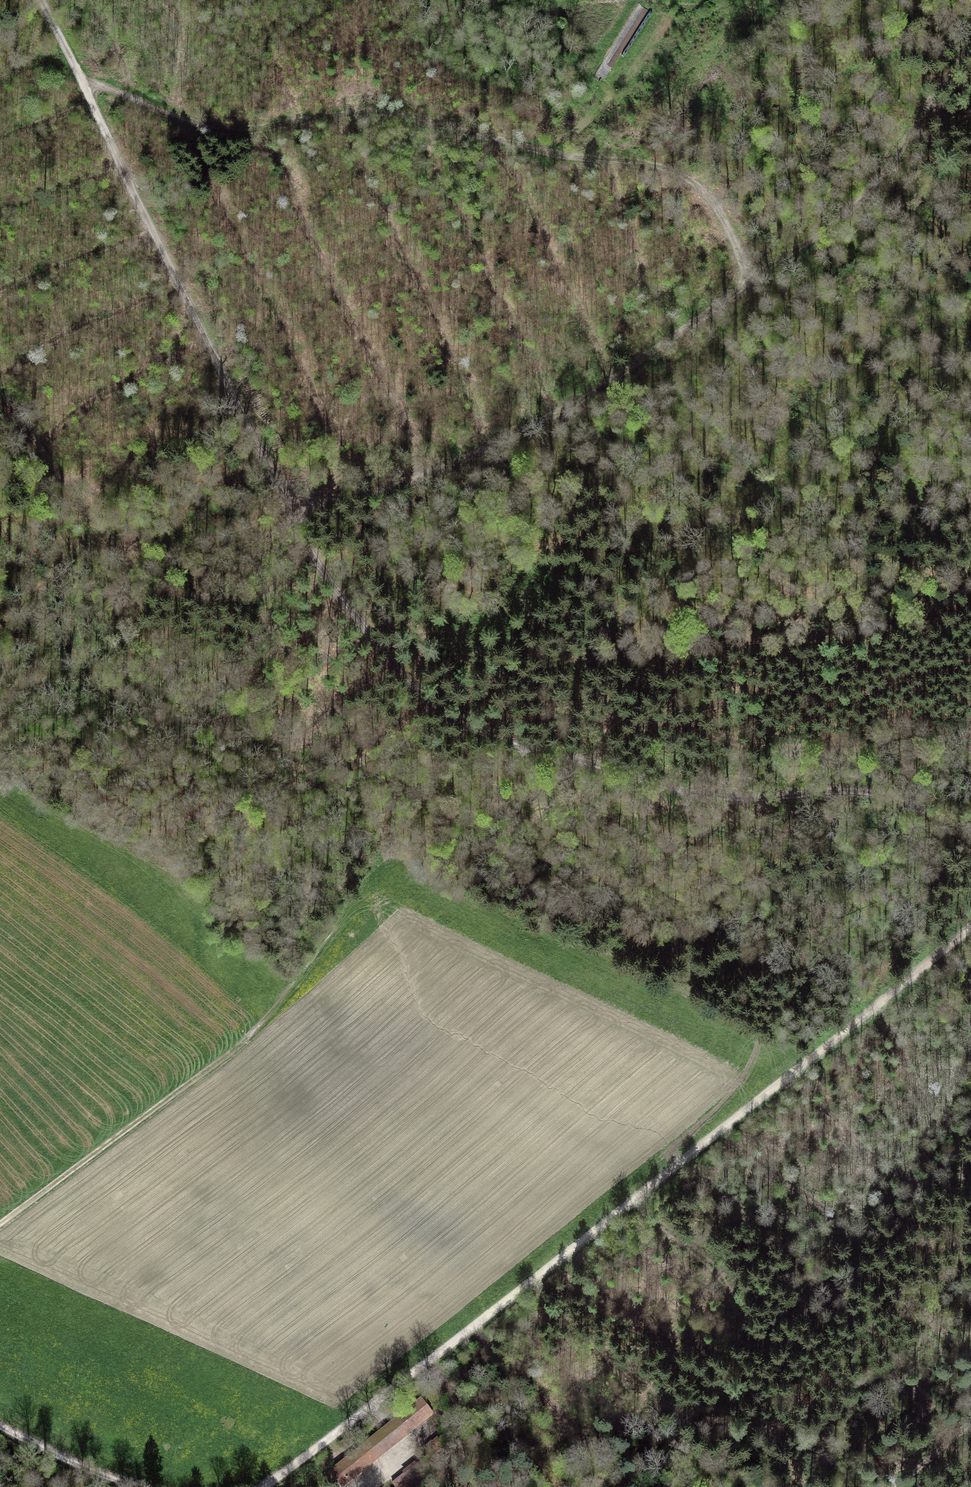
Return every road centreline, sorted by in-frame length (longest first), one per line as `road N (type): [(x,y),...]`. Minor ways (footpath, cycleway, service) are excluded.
road 1 (track): [(111,141),(305,534),(402,679),(425,699),(547,751),(669,788),(713,796),(857,794),(970,826)]
road 2 (unclassified): [(269,1486),(970,927)]
road 3 (track): [(750,282),(721,215),(686,179),(662,168),(375,113),(210,128),(84,82)]
road 4 (track): [(0,1225),(242,1044),(390,851)]
road 5 (track): [(293,504),(413,483),(576,404),(750,282)]
road 6 (track): [(0,397),(74,501),(160,588),(204,600),(258,595),(286,574),(305,534)]
road 7 (track): [(970,52),(860,201),(750,282)]
road 8 (track): [(533,148),(576,131),(605,104),(659,21)]
road 9 (unclassified): [(157,1486),(0,1421)]
road 10 (track): [(111,141),(45,0)]

